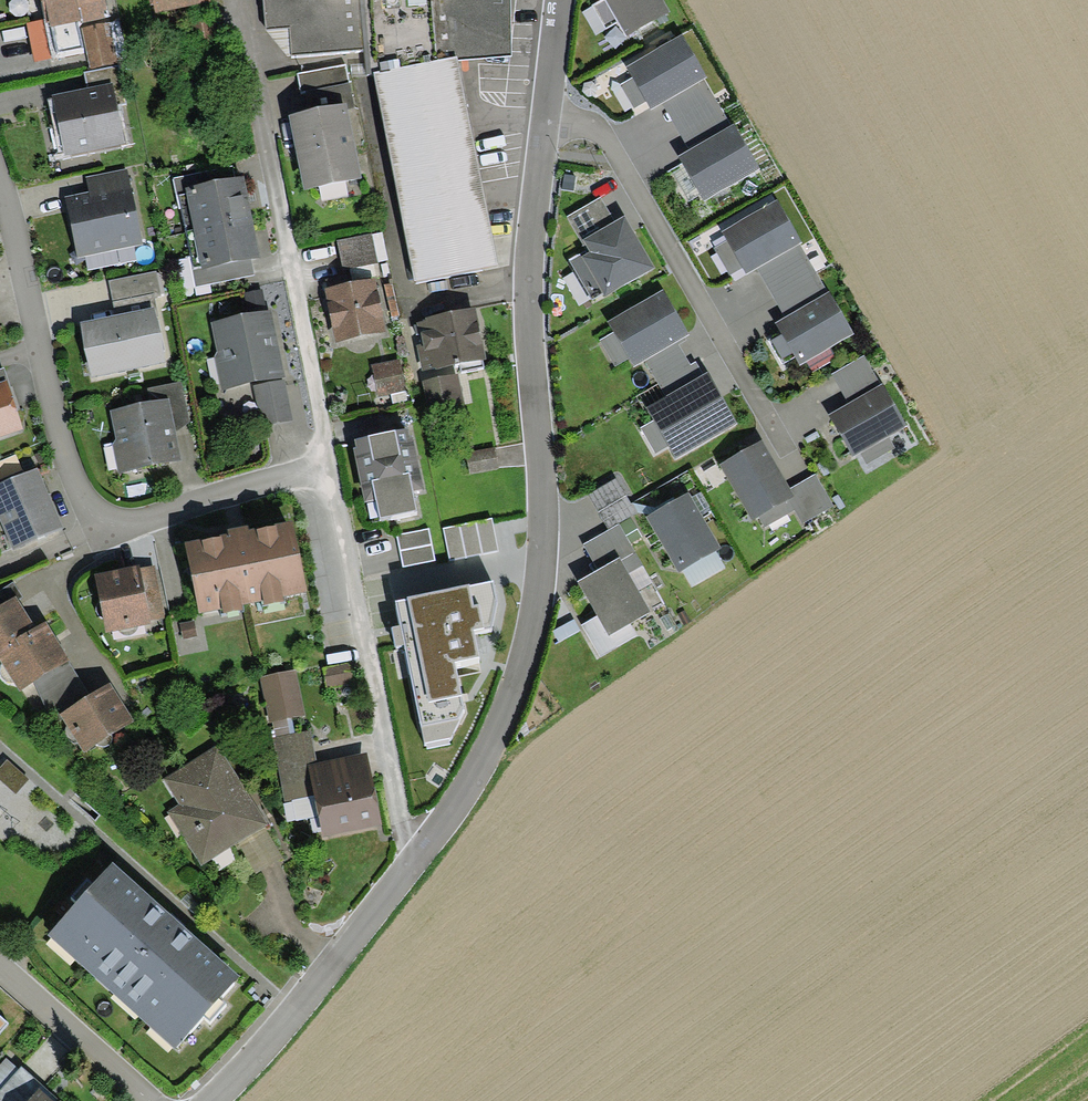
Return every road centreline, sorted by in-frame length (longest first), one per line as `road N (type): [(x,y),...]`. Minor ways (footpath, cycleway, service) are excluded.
road 1 (residential): [(557,0),(527,270),(541,536),(534,634),(498,735),(407,860)]
road 2 (residential): [(330,474),(128,525),(104,524),(87,511),(0,188)]
road 3 (residential): [(243,0),(330,474)]
road 4 (residential): [(330,474),(407,860)]
road 5 (residential): [(407,860),(291,1014),(206,1100)]
road 6 (residential): [(0,972),(145,1100)]

